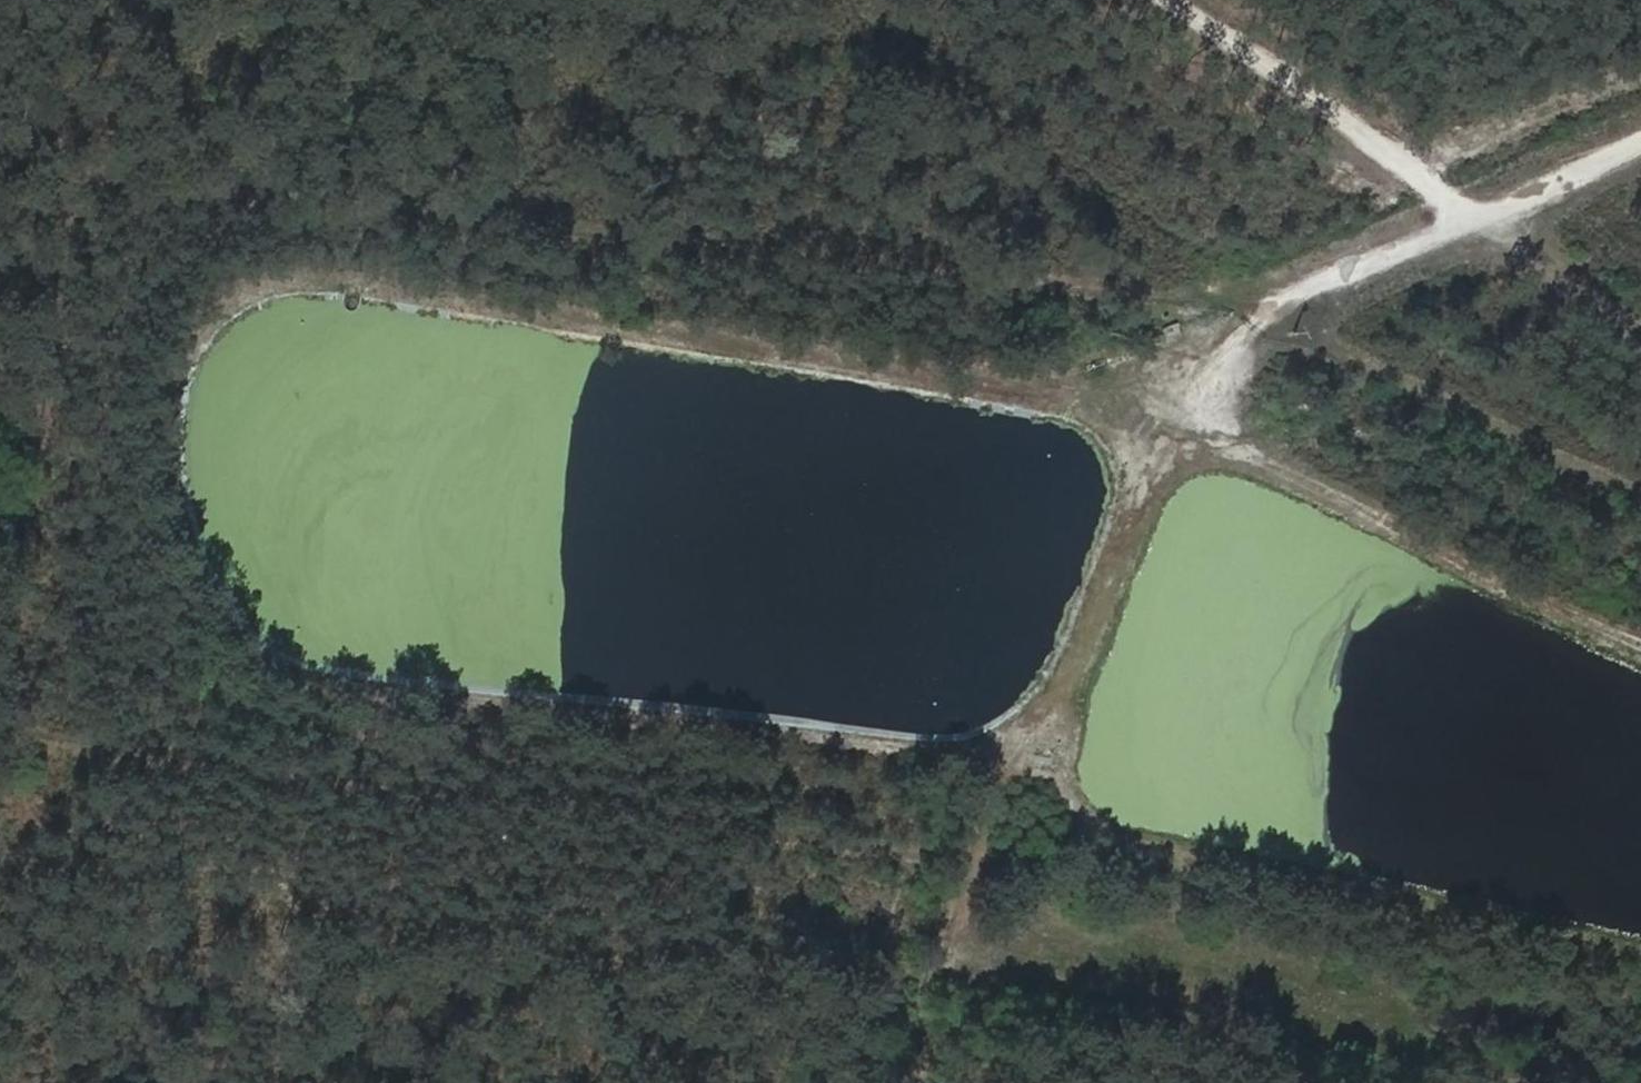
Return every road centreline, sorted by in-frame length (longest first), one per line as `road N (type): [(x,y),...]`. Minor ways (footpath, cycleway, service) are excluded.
road 1 (track): [(1640,149),(1269,311),(1208,391),(1020,780),(950,957),(925,1082)]
road 2 (track): [(1481,223),(1162,0)]

